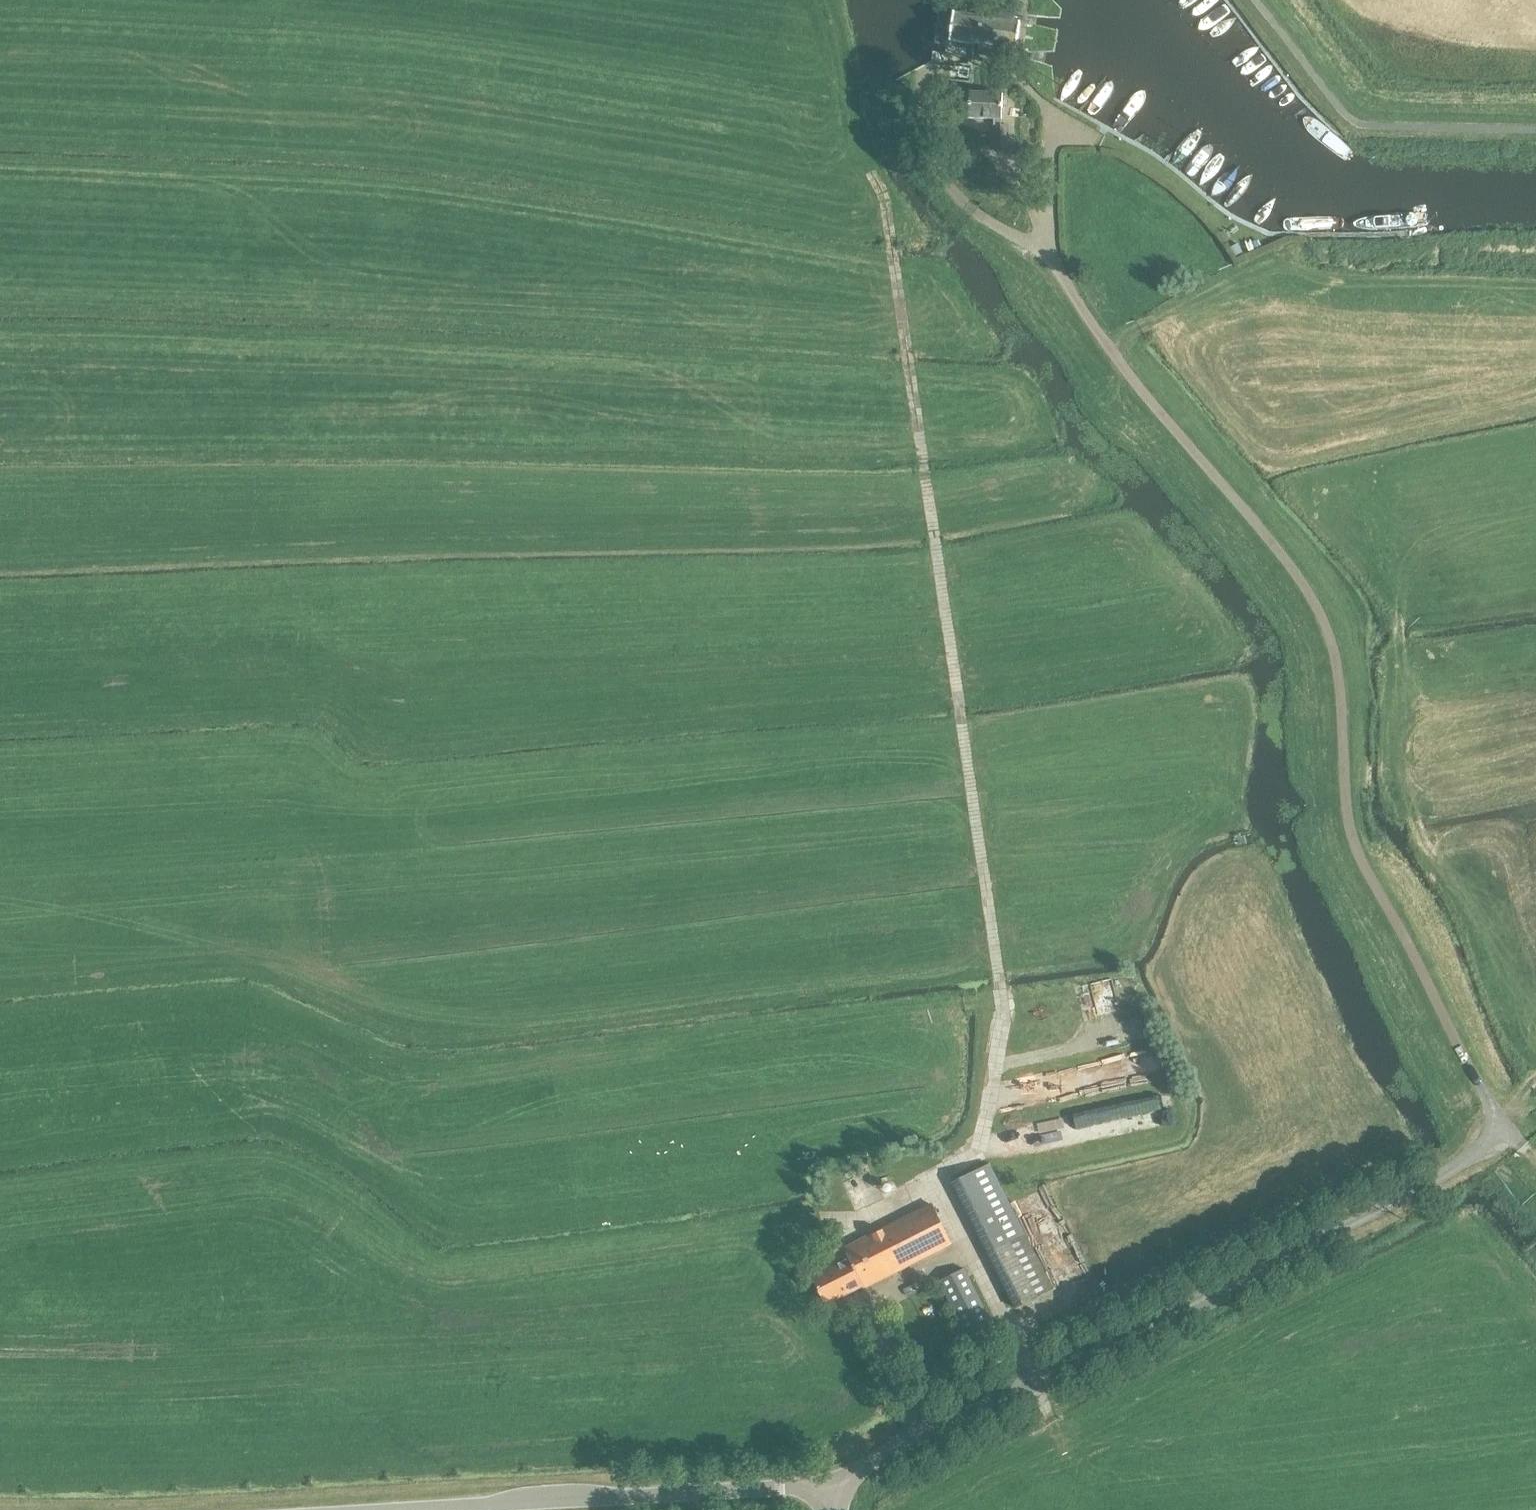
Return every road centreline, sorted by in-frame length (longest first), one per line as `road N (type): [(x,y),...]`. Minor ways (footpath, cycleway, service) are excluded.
road 1 (unclassified): [(1059,124),(1047,186),(1055,254),(1094,331),(1319,600),(1335,652),(1352,835),(1413,934),(1497,1132),(1428,1180),(840,1485)]
road 2 (track): [(870,173),(884,195),(1004,995),(975,1148),(931,1178),(1033,1380)]
road 3 (unclassified): [(840,1485),(213,1509)]

